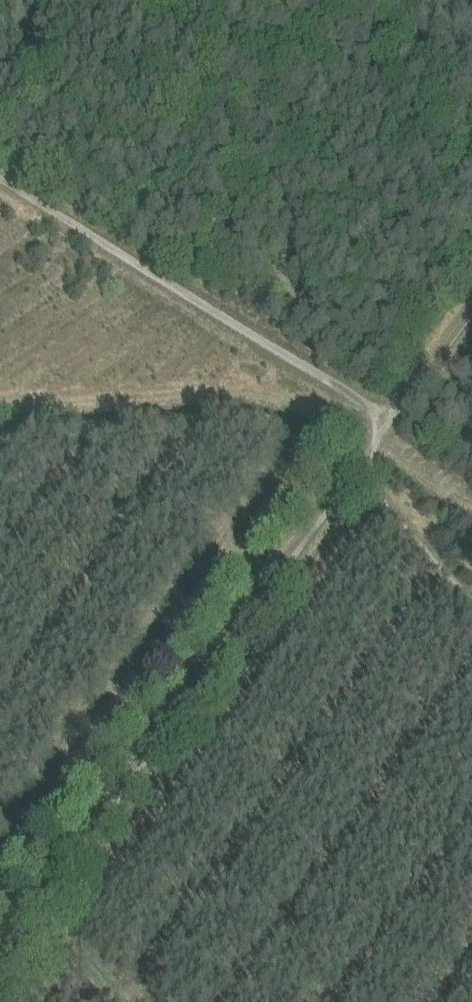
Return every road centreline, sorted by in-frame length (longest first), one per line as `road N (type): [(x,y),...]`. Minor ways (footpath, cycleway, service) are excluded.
road 1 (track): [(365,467),(0,934)]
road 2 (track): [(0,180),(384,416)]
road 3 (track): [(365,467),(384,416),(471,295)]
road 4 (track): [(365,467),(376,493),(471,600)]

